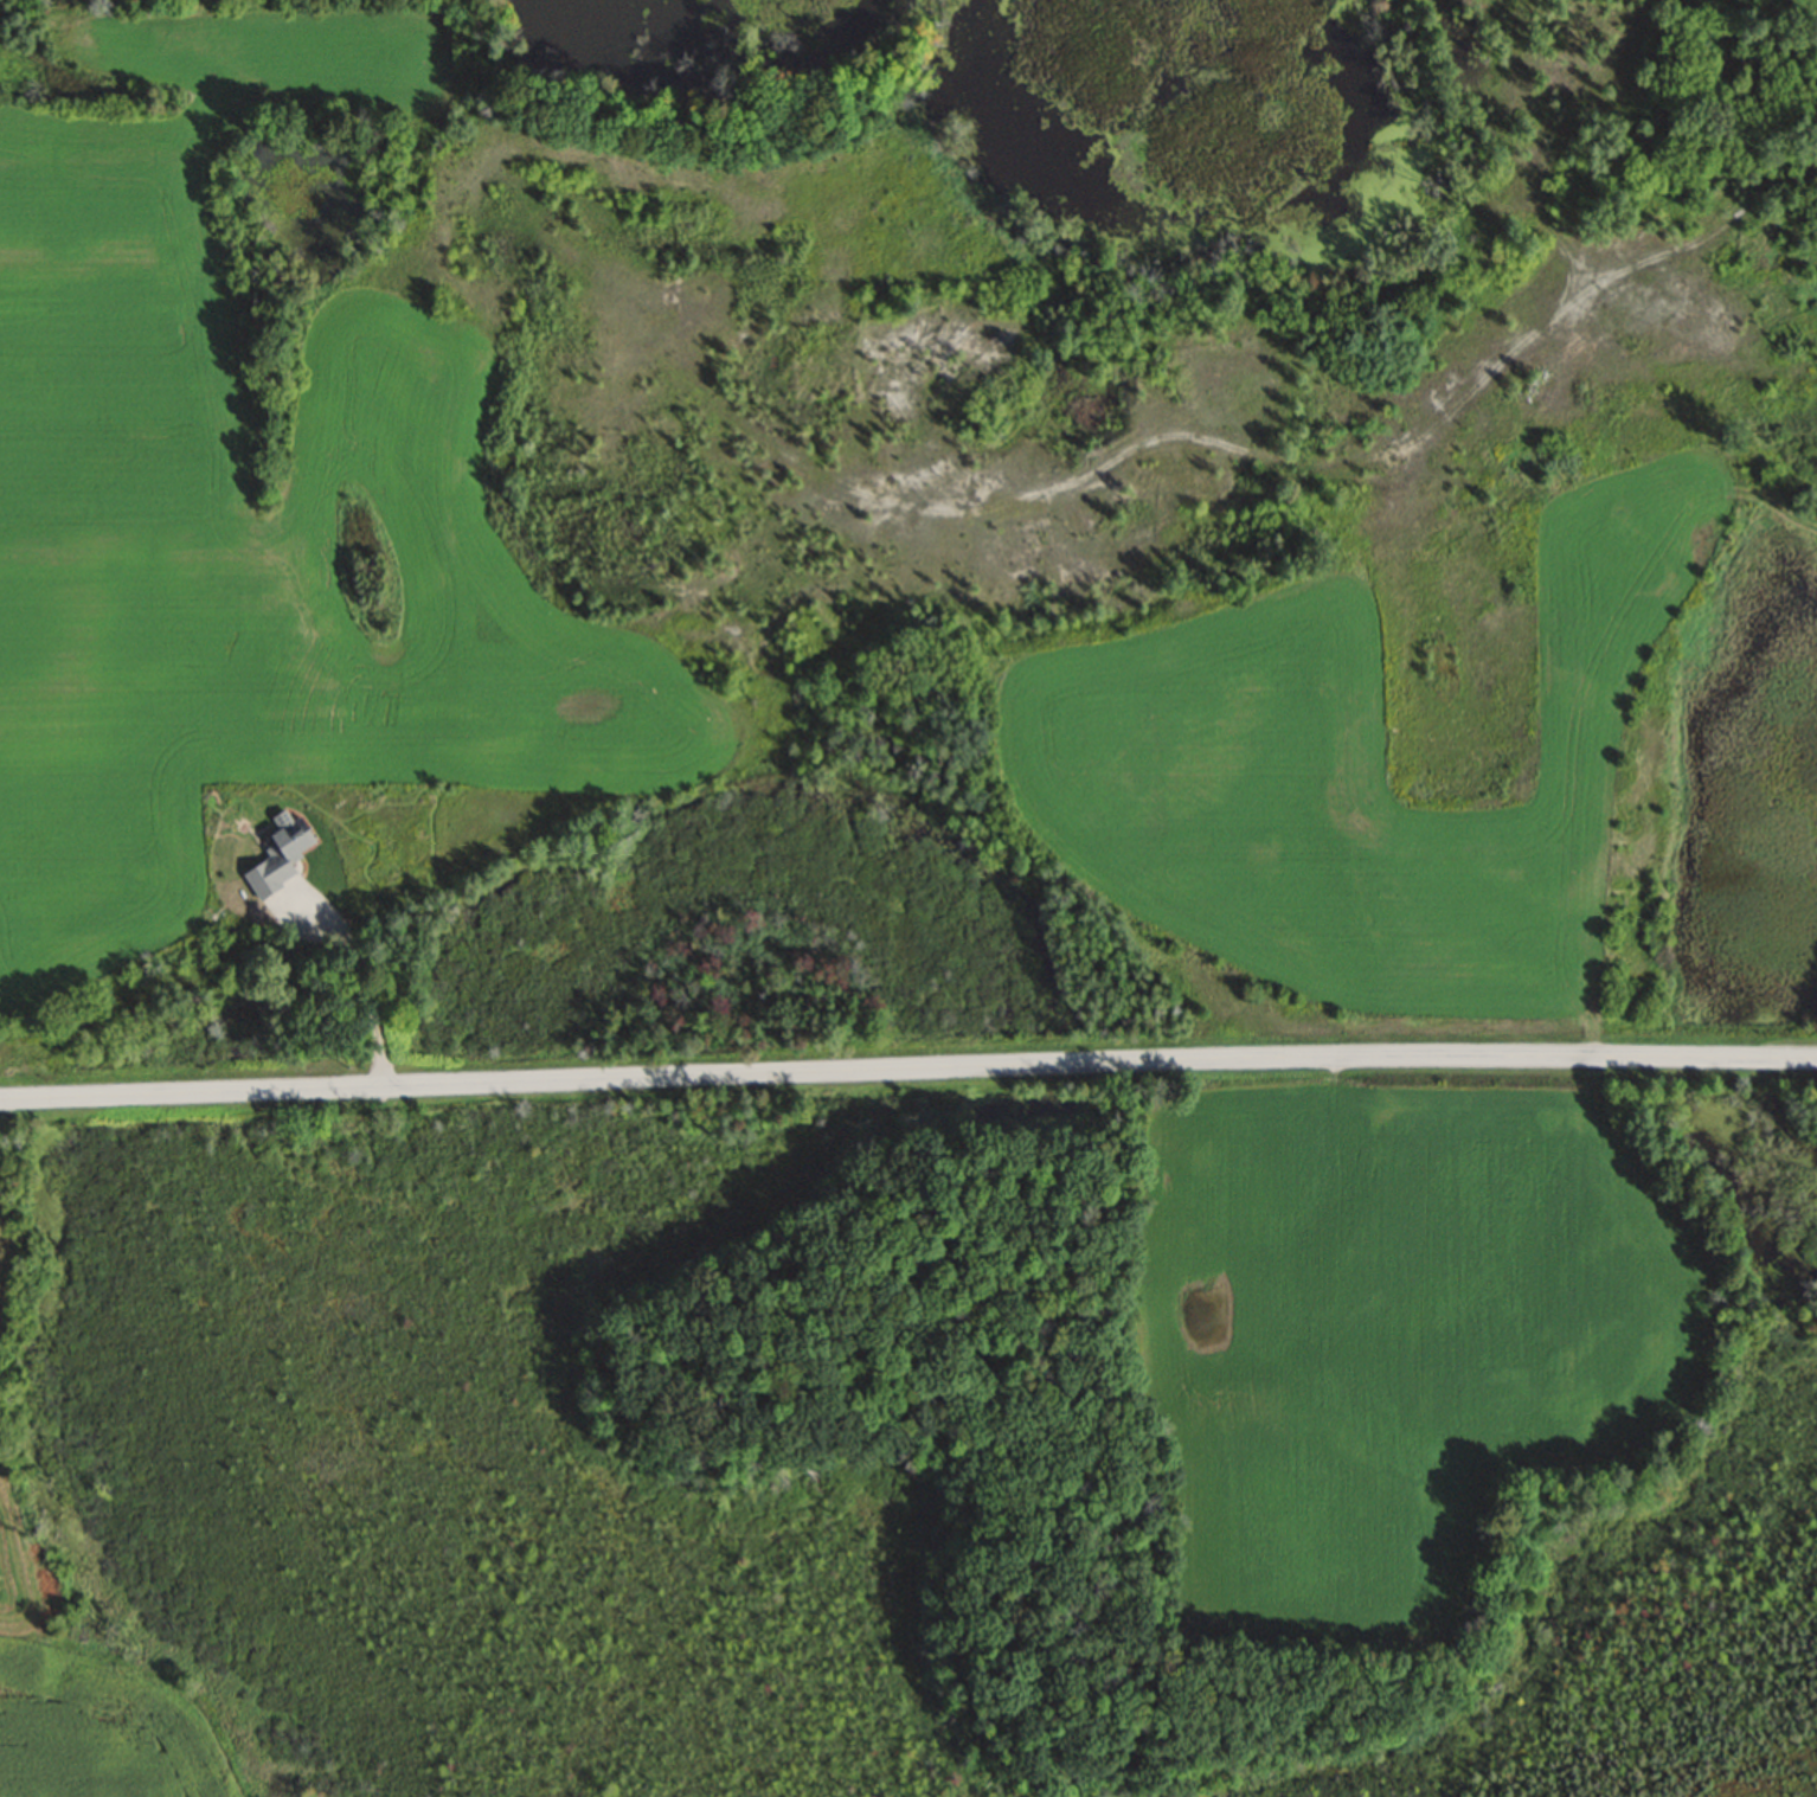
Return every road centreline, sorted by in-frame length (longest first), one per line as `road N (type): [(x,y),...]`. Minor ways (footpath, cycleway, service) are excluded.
road 1 (tertiary): [(0,1103),(1256,1060),(1816,1061)]

